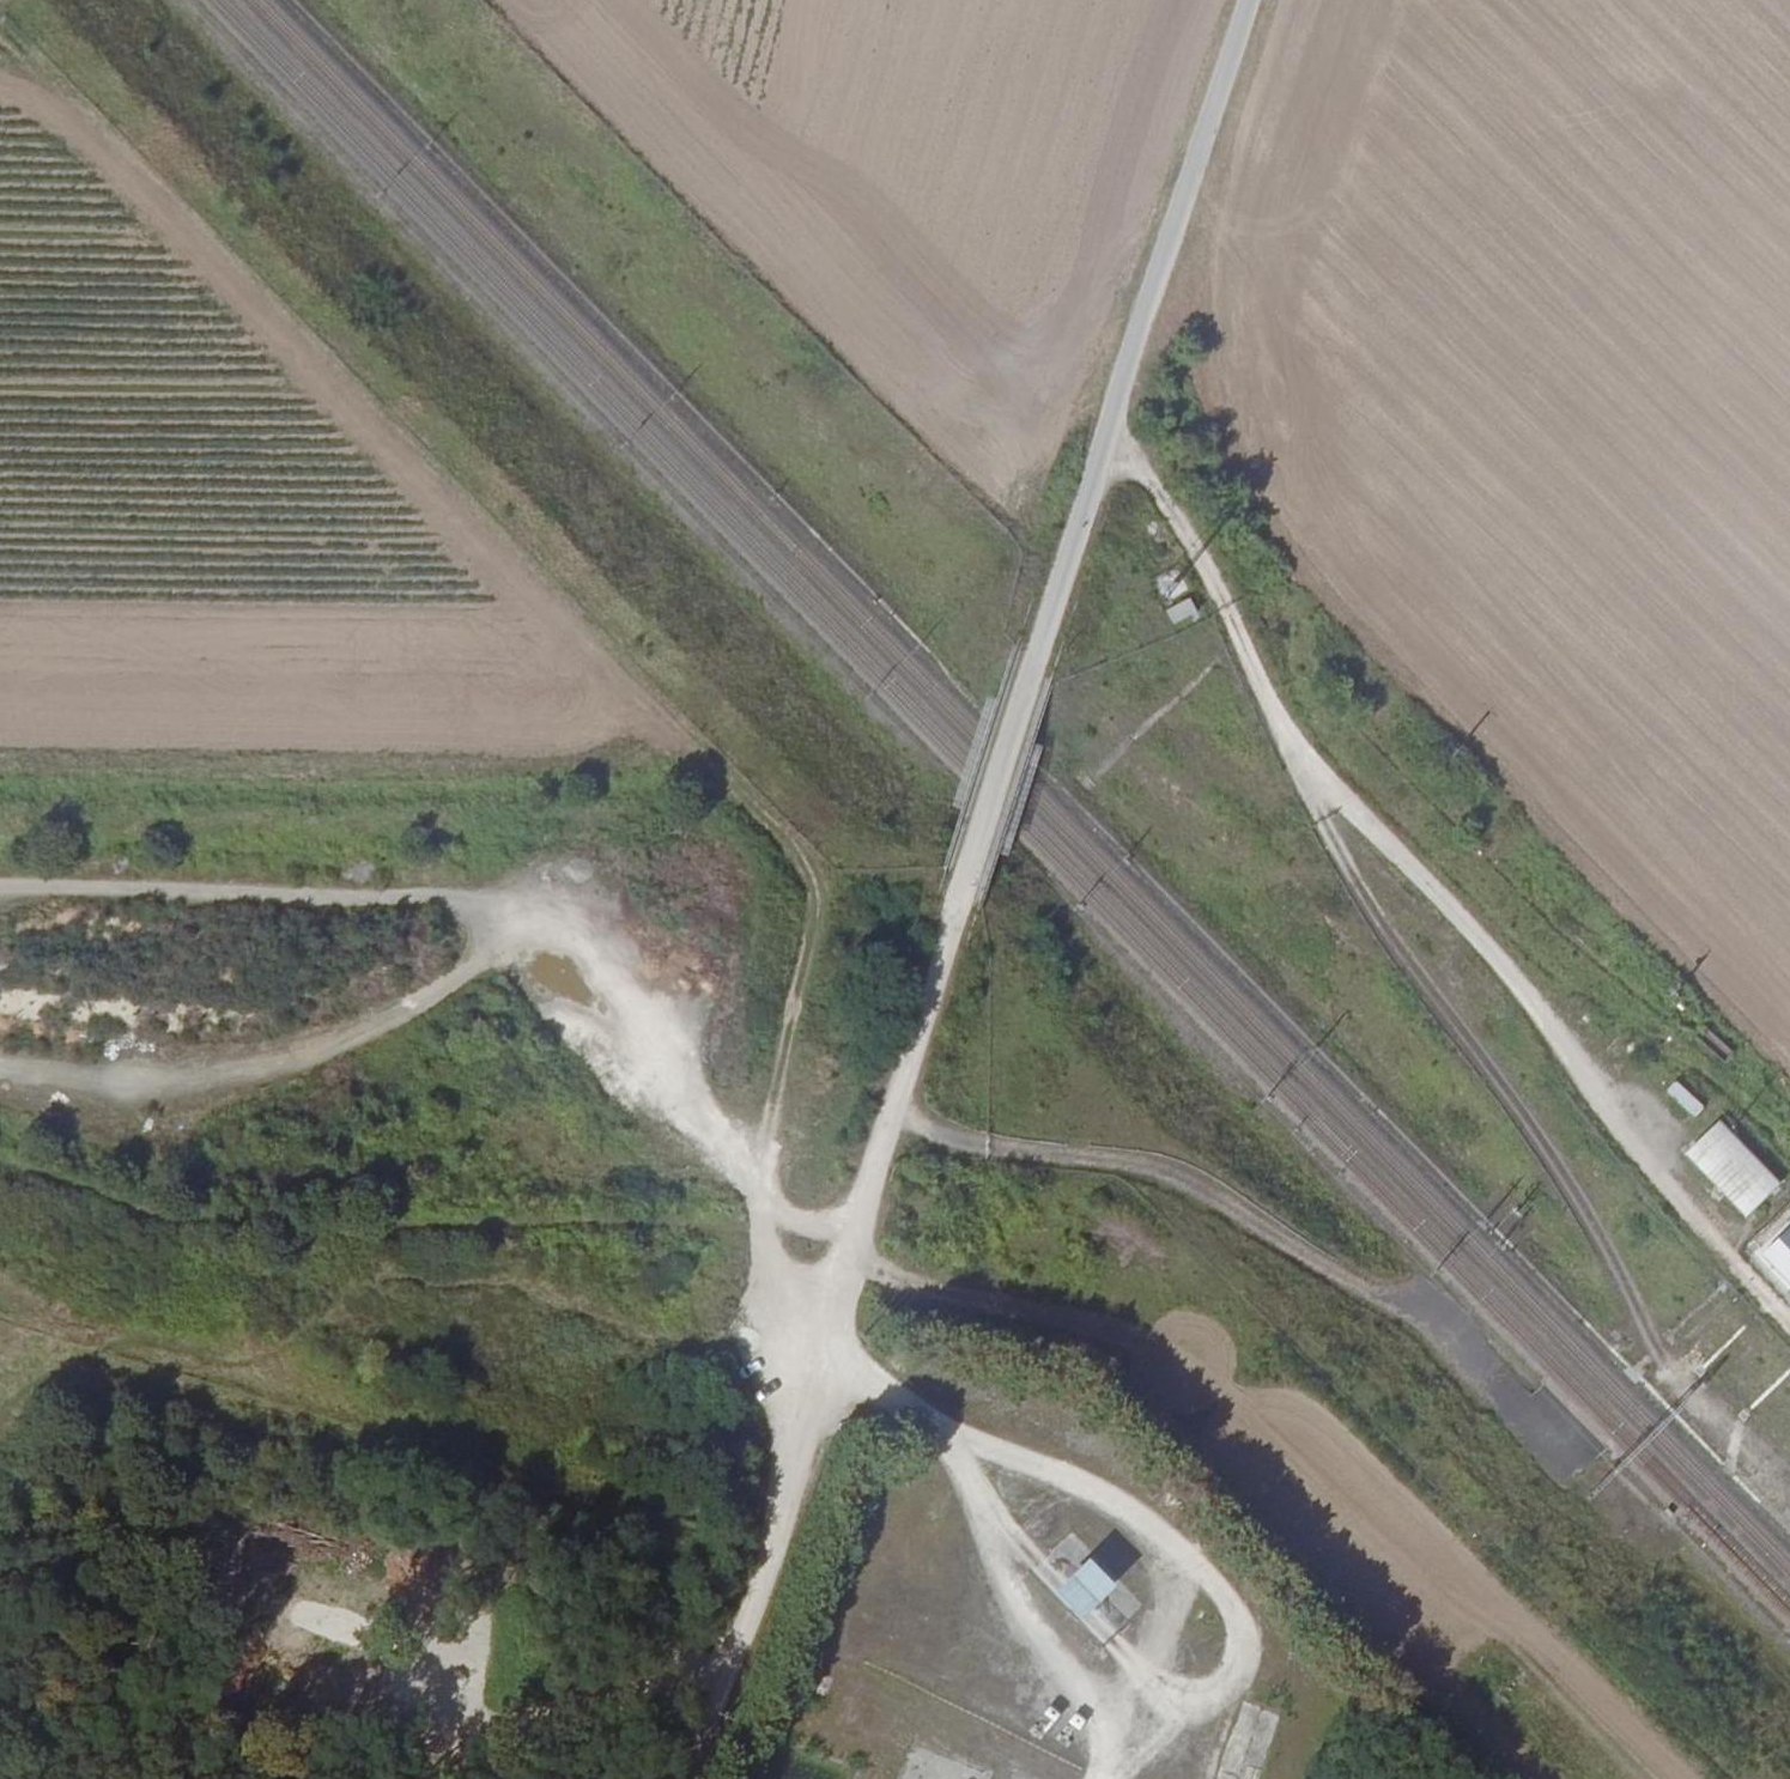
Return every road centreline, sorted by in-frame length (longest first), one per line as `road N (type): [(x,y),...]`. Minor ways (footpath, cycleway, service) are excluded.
road 1 (unclassified): [(671,1778),(782,1516),(847,1315),(890,1119),(1171,240)]
road 2 (track): [(1171,240),(1248,0)]

